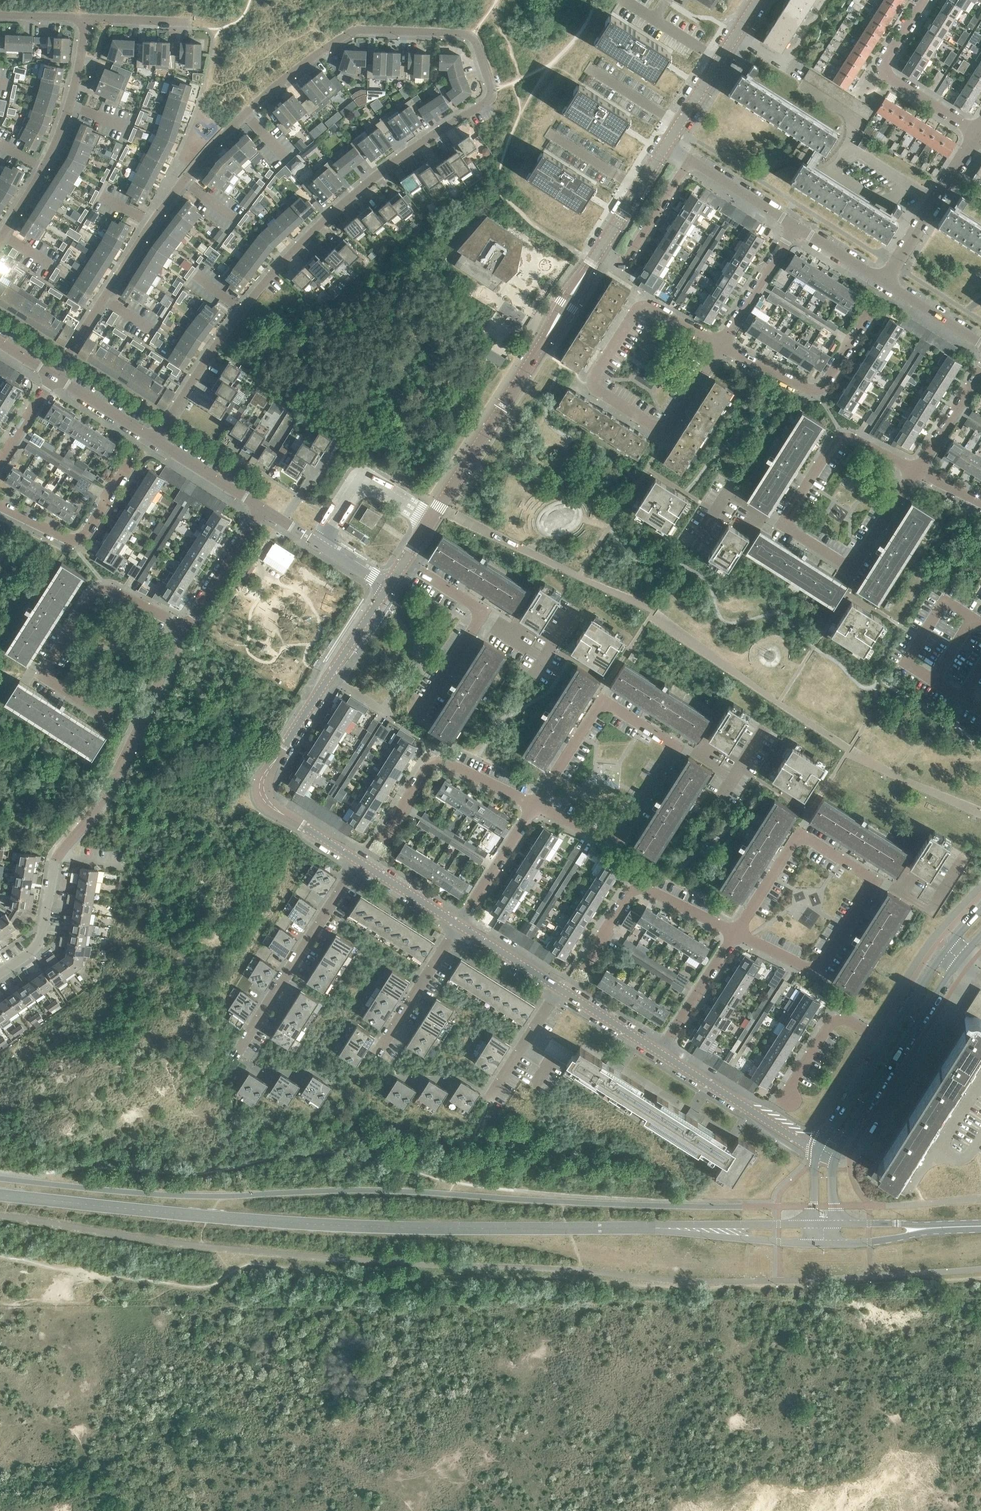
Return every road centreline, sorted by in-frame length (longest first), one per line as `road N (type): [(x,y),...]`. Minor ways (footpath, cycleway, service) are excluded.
road 1 (tertiary): [(655,1227),(444,1231),(273,1223),(0,1194)]
road 2 (residential): [(55,378),(187,182),(249,110),(323,53),(357,32),(472,37),(490,100)]
road 3 (residential): [(154,441),(293,249),(383,170),(490,100)]
road 4 (residential): [(0,972),(42,941),(49,879),(127,755),(182,626)]
road 5 (tertiary): [(404,561),(600,250)]
road 6 (tertiary): [(358,861),(271,806),(262,783),(386,590)]
road 7 (residential): [(915,469),(859,558),(843,563),(791,531),(786,518),(832,444),(843,437),(870,447)]
road 8 (residential): [(109,718),(44,675),(101,587),(182,626)]
road 9 (residential): [(0,239),(50,157),(83,65),(88,21)]
road 10 (secondary): [(834,1158),(959,959)]
road 11 (residential): [(234,1056),(358,861)]
road 12 (residential): [(583,966),(635,888),(735,933)]
road 13 (residential): [(535,806),(604,705),(672,748)]
road 14 (residential): [(382,838),(437,761),(535,806)]
road 15 (residential): [(934,200),(844,145),(858,123),(801,86)]
road 16 (residential): [(720,344),(816,389),(869,313)]
road 17 (residential): [(735,933),(799,839),(871,881)]
road 18 (residential): [(535,806),(614,839),(672,748)]
road 19 (residential): [(977,133),(884,72),(922,0)]
road 20 (residential): [(871,881),(820,965),(803,966),(735,933)]
road 21 (tertiary): [(817,1153),(659,1052)]
road 22 (residential): [(594,383),(664,427),(720,344)]
road 23 (residential): [(0,506),(75,545),(129,464)]
road 24 (residential): [(720,344),(644,307),(594,383)]
road 25 (tertiary): [(814,1223),(655,1227)]
road 26 (tertiary): [(655,1227),(813,1244)]
road 27 (residential): [(377,1054),(459,925)]
road 28 (residential): [(600,250),(625,261),(690,159)]
road 29 (residential): [(659,1052),(735,933)]
road 30 (residential): [(459,925),(535,806)]
road 31 (residential): [(720,344),(796,226)]
road 32 (residential): [(182,626),(256,507)]
road 33 (residential): [(488,1100),(559,988)]
road 34 (residential): [(871,881),(930,911),(965,857)]
road 35 (secondary): [(885,1044),(817,1153)]
road 36 (residential): [(796,226),(690,159)]
road 37 (tertiary): [(600,250),(667,144)]
road 38 (residential): [(796,1075),(835,1021),(851,1021),(885,1044)]
road 39 (residential): [(256,507),(154,441)]

